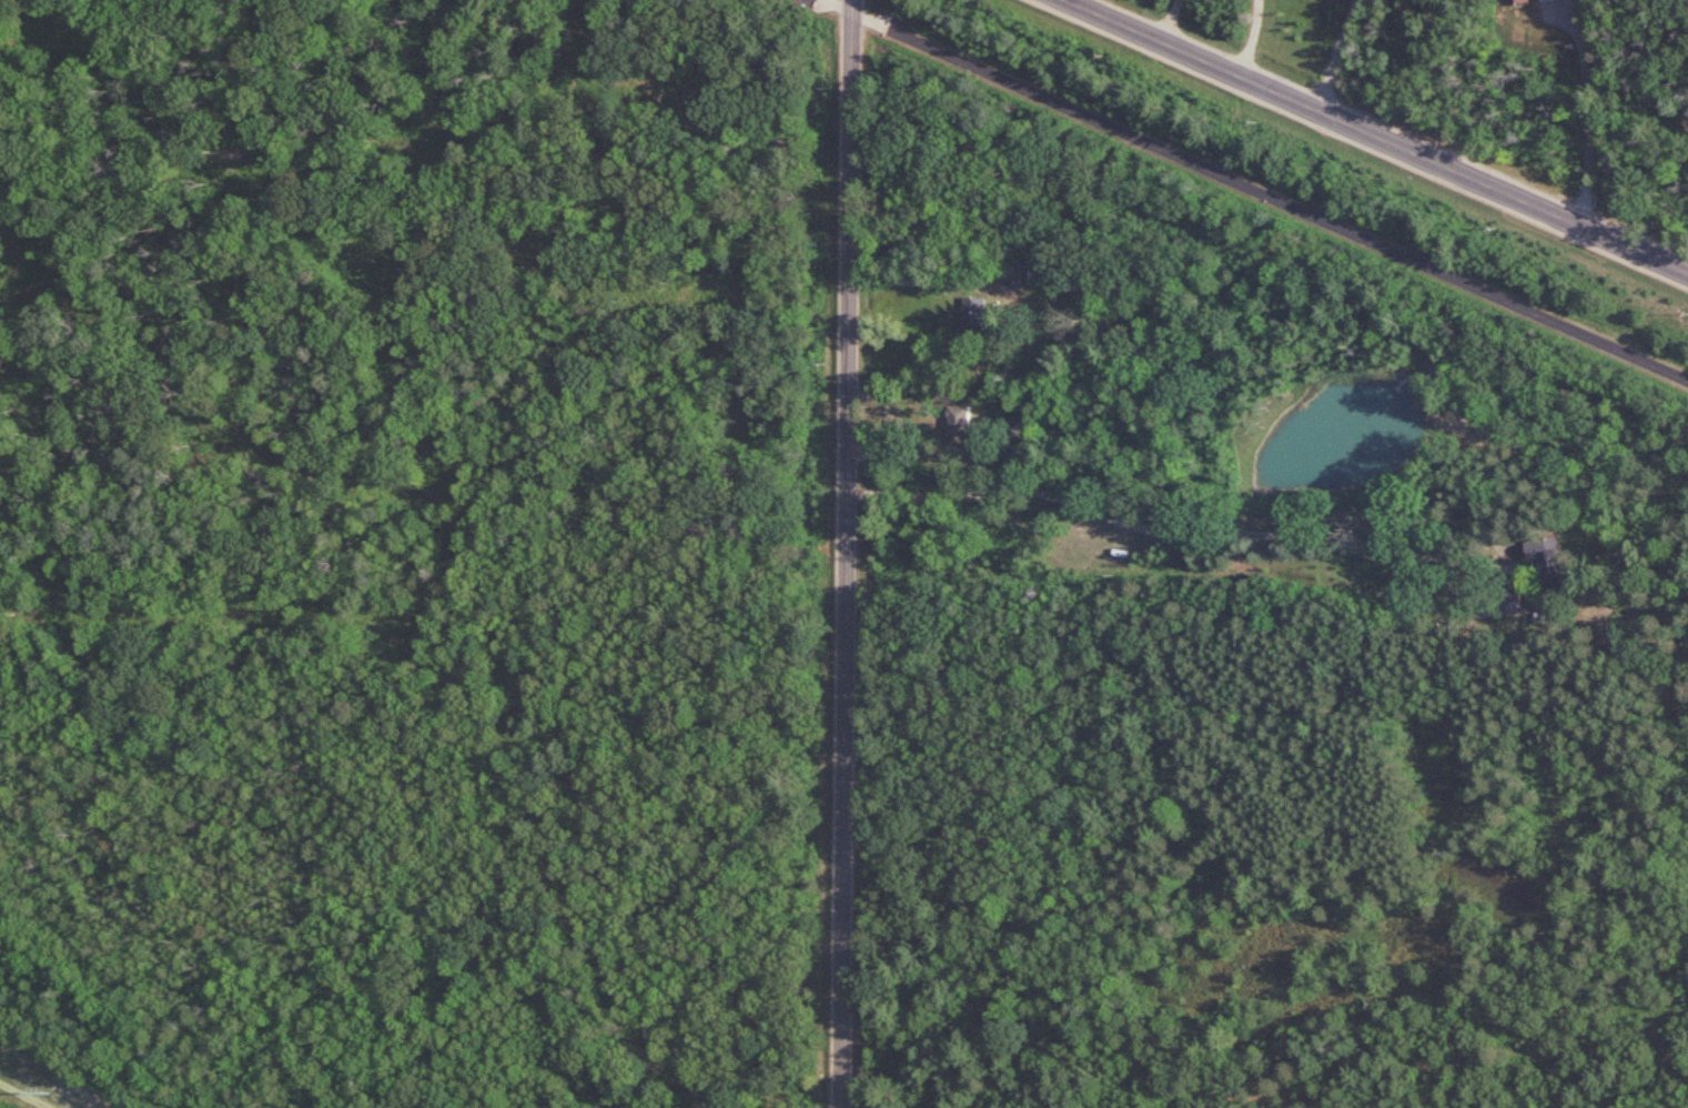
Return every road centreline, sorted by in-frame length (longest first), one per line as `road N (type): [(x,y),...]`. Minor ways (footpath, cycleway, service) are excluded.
road 1 (tertiary): [(842,1107),(853,0)]
road 2 (track): [(842,1038),(964,1018),(1200,1096),(1286,1092),(1394,1047),(1442,1066),(1477,1044),(1559,1051),(1687,1014)]
road 3 (tertiary): [(1687,269),(1068,0)]

